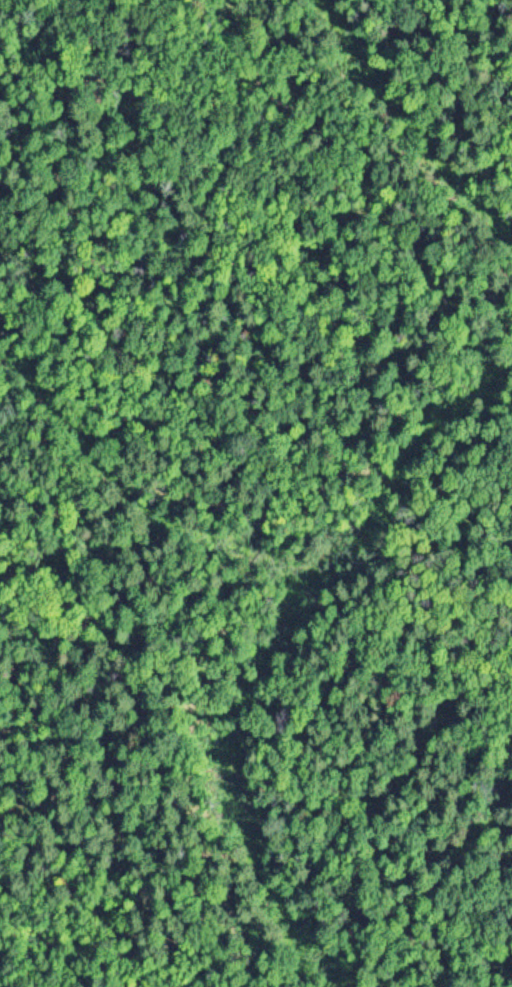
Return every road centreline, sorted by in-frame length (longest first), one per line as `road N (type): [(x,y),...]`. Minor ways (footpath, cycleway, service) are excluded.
road 1 (track): [(365,986),(291,900),(237,786),(311,593),(511,378)]
road 2 (track): [(0,351),(42,375),(154,514),(311,593)]
road 3 (track): [(511,243),(493,231),(331,0)]

